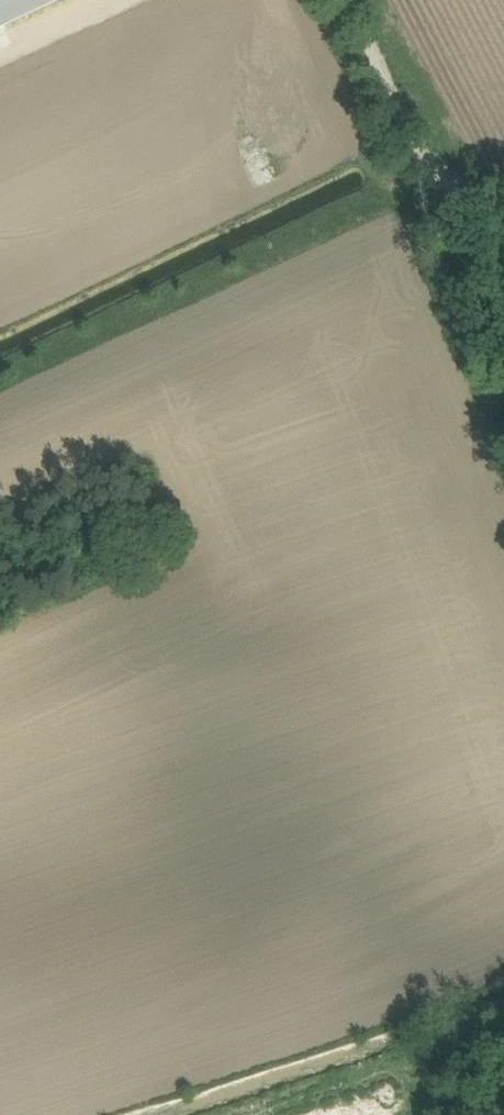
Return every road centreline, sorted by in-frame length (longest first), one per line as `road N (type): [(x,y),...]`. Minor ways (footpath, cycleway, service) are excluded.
road 1 (track): [(503,174),(447,171),(362,0)]

